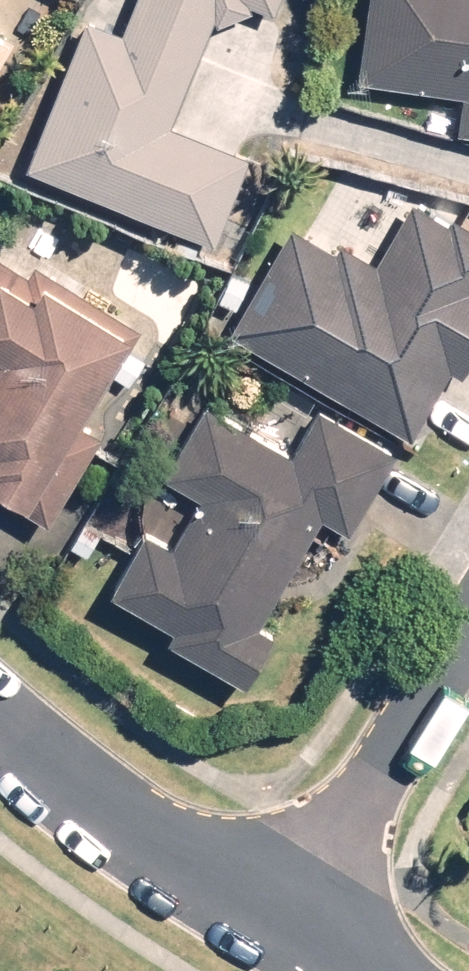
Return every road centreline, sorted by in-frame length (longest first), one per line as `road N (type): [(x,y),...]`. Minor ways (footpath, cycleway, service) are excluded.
road 1 (residential): [(288,917),(0,717)]
road 2 (residential): [(468,623),(288,917)]

